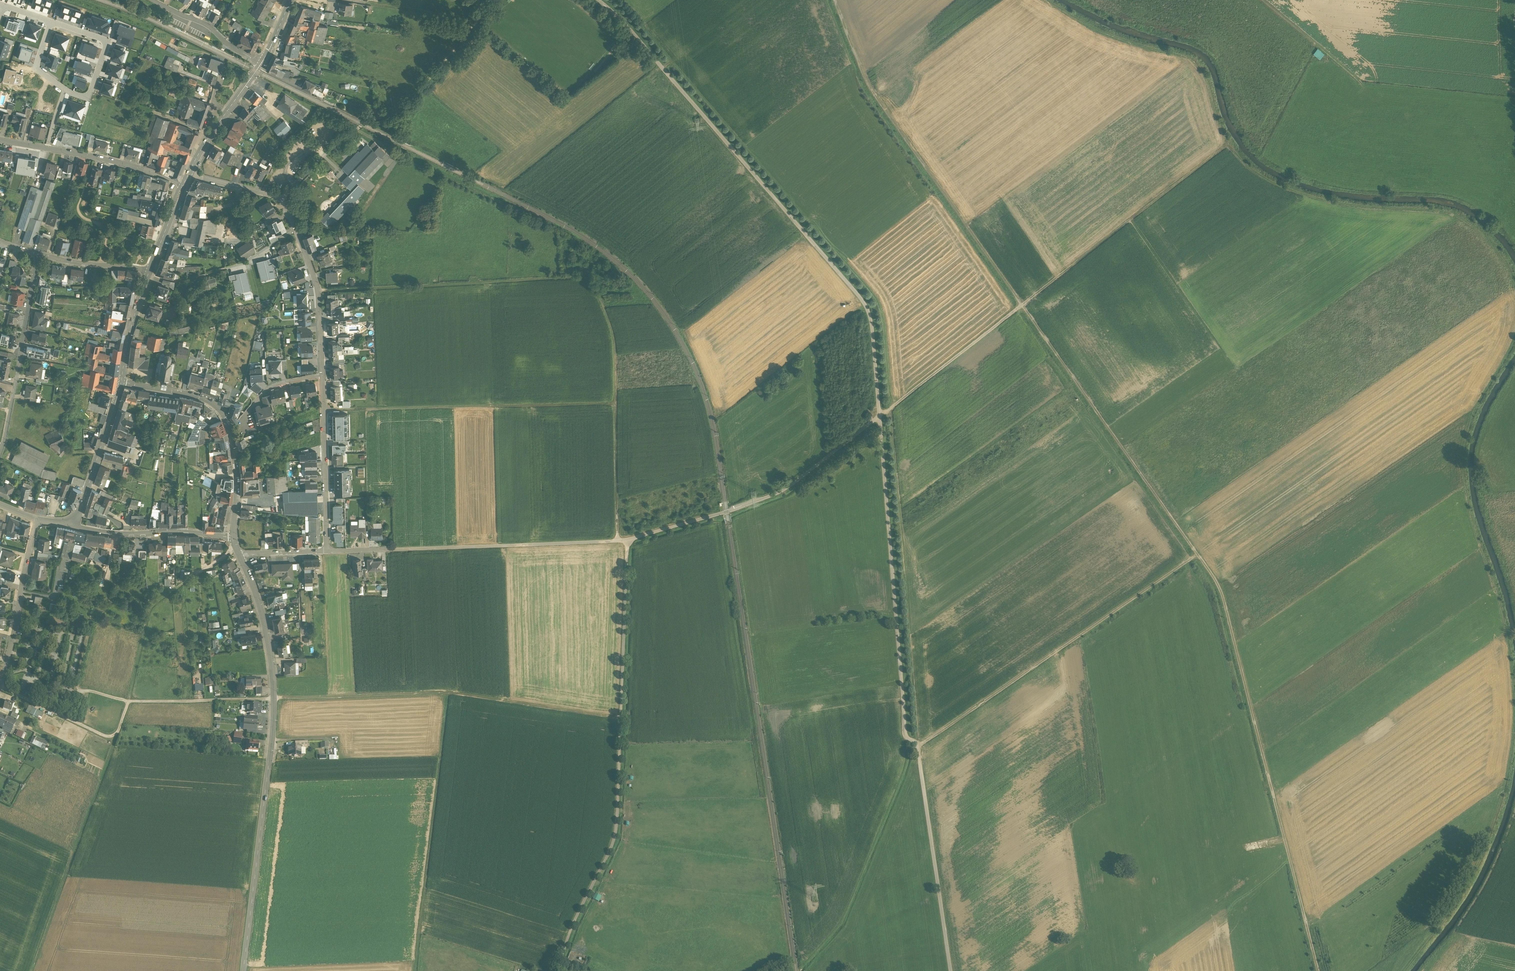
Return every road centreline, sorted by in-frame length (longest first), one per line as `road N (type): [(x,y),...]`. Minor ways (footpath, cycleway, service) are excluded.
road 1 (track): [(836,0),(871,89),(1224,592),(1318,970)]
road 2 (track): [(597,0),(632,30),(868,312),(905,732),(918,746),(950,970)]
road 3 (track): [(1514,335),(1478,405),(1461,465),(1511,663),(1510,764),(1481,860),(1404,970)]
road 4 (track): [(1046,0),(1114,37),(1195,64),(1230,147),(1260,175),(1329,202),(1457,216),(1492,243),(1514,283)]
road 5 (track): [(617,541),(614,344),(593,279),(318,294)]
road 6 (track): [(557,970),(618,840),(626,540)]
road 7 (secondary): [(244,970),(273,699),(264,624),(239,554)]
road 8 (track): [(623,718),(448,693),(273,699)]
road 9 (track): [(236,547),(151,607),(129,701),(273,699)]
road 10 (track): [(918,746),(1200,557)]
road 11 (track): [(873,421),(1135,222)]
road 12 (track): [(1124,449),(1234,369),(1135,222)]
road 13 (track): [(84,606),(88,633),(77,688),(129,701),(116,735),(0,686)]
road 14 (track): [(615,403),(324,411)]
road 15 (residential): [(188,175),(283,198),(318,294),(322,376)]
road 16 (track): [(448,693),(415,970)]
road 17 (track): [(626,540),(780,492),(873,421)]
road 18 (track): [(32,970),(116,735)]
road 19 (track): [(395,550),(617,541)]
road 20 (track): [(359,127),(427,90),(479,33),(490,0)]
road 21 (residential): [(183,185),(93,155),(0,140)]
road 22 (residential): [(52,21),(106,41),(87,98),(35,68)]
road 23 (residential): [(322,376),(327,552)]
road 24 (residential): [(37,520),(0,683)]
road 25 (secondary): [(75,526),(233,538)]
road 26 (residential): [(0,242),(80,264),(151,271)]
road 27 (secondary): [(121,382),(75,526)]
road 28 (secondary): [(232,439),(212,402),(121,382)]
road 29 (secondary): [(261,63),(188,175)]
road 30 (track): [(1362,84),(1262,0)]
road 31 (residential): [(261,63),(152,0)]
road 32 (track): [(1230,147),(1135,222)]

